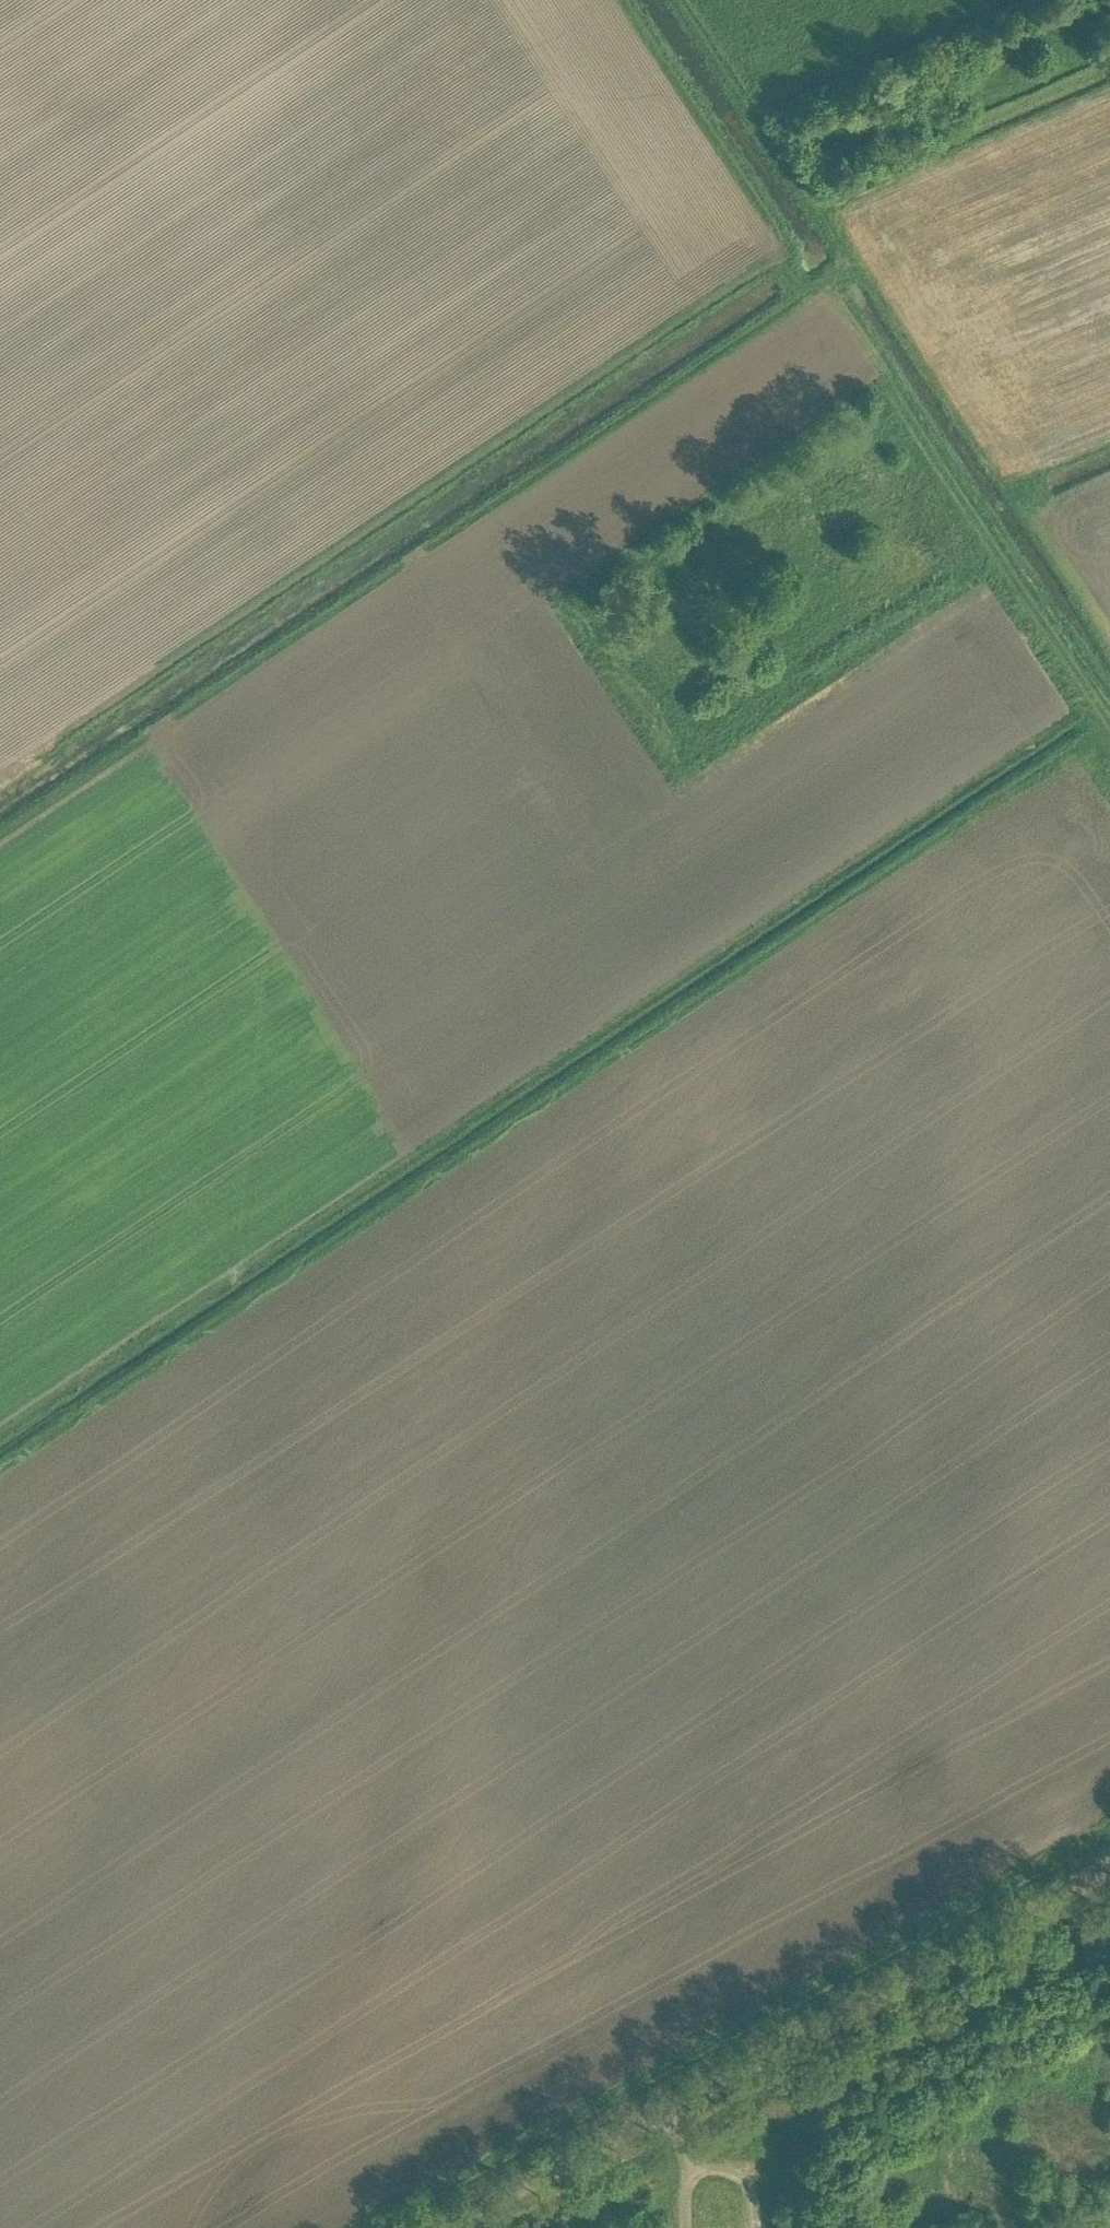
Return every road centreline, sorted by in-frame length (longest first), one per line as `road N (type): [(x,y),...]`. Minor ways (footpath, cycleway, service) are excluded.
road 1 (unclassified): [(440,2227),(1109,1866)]

